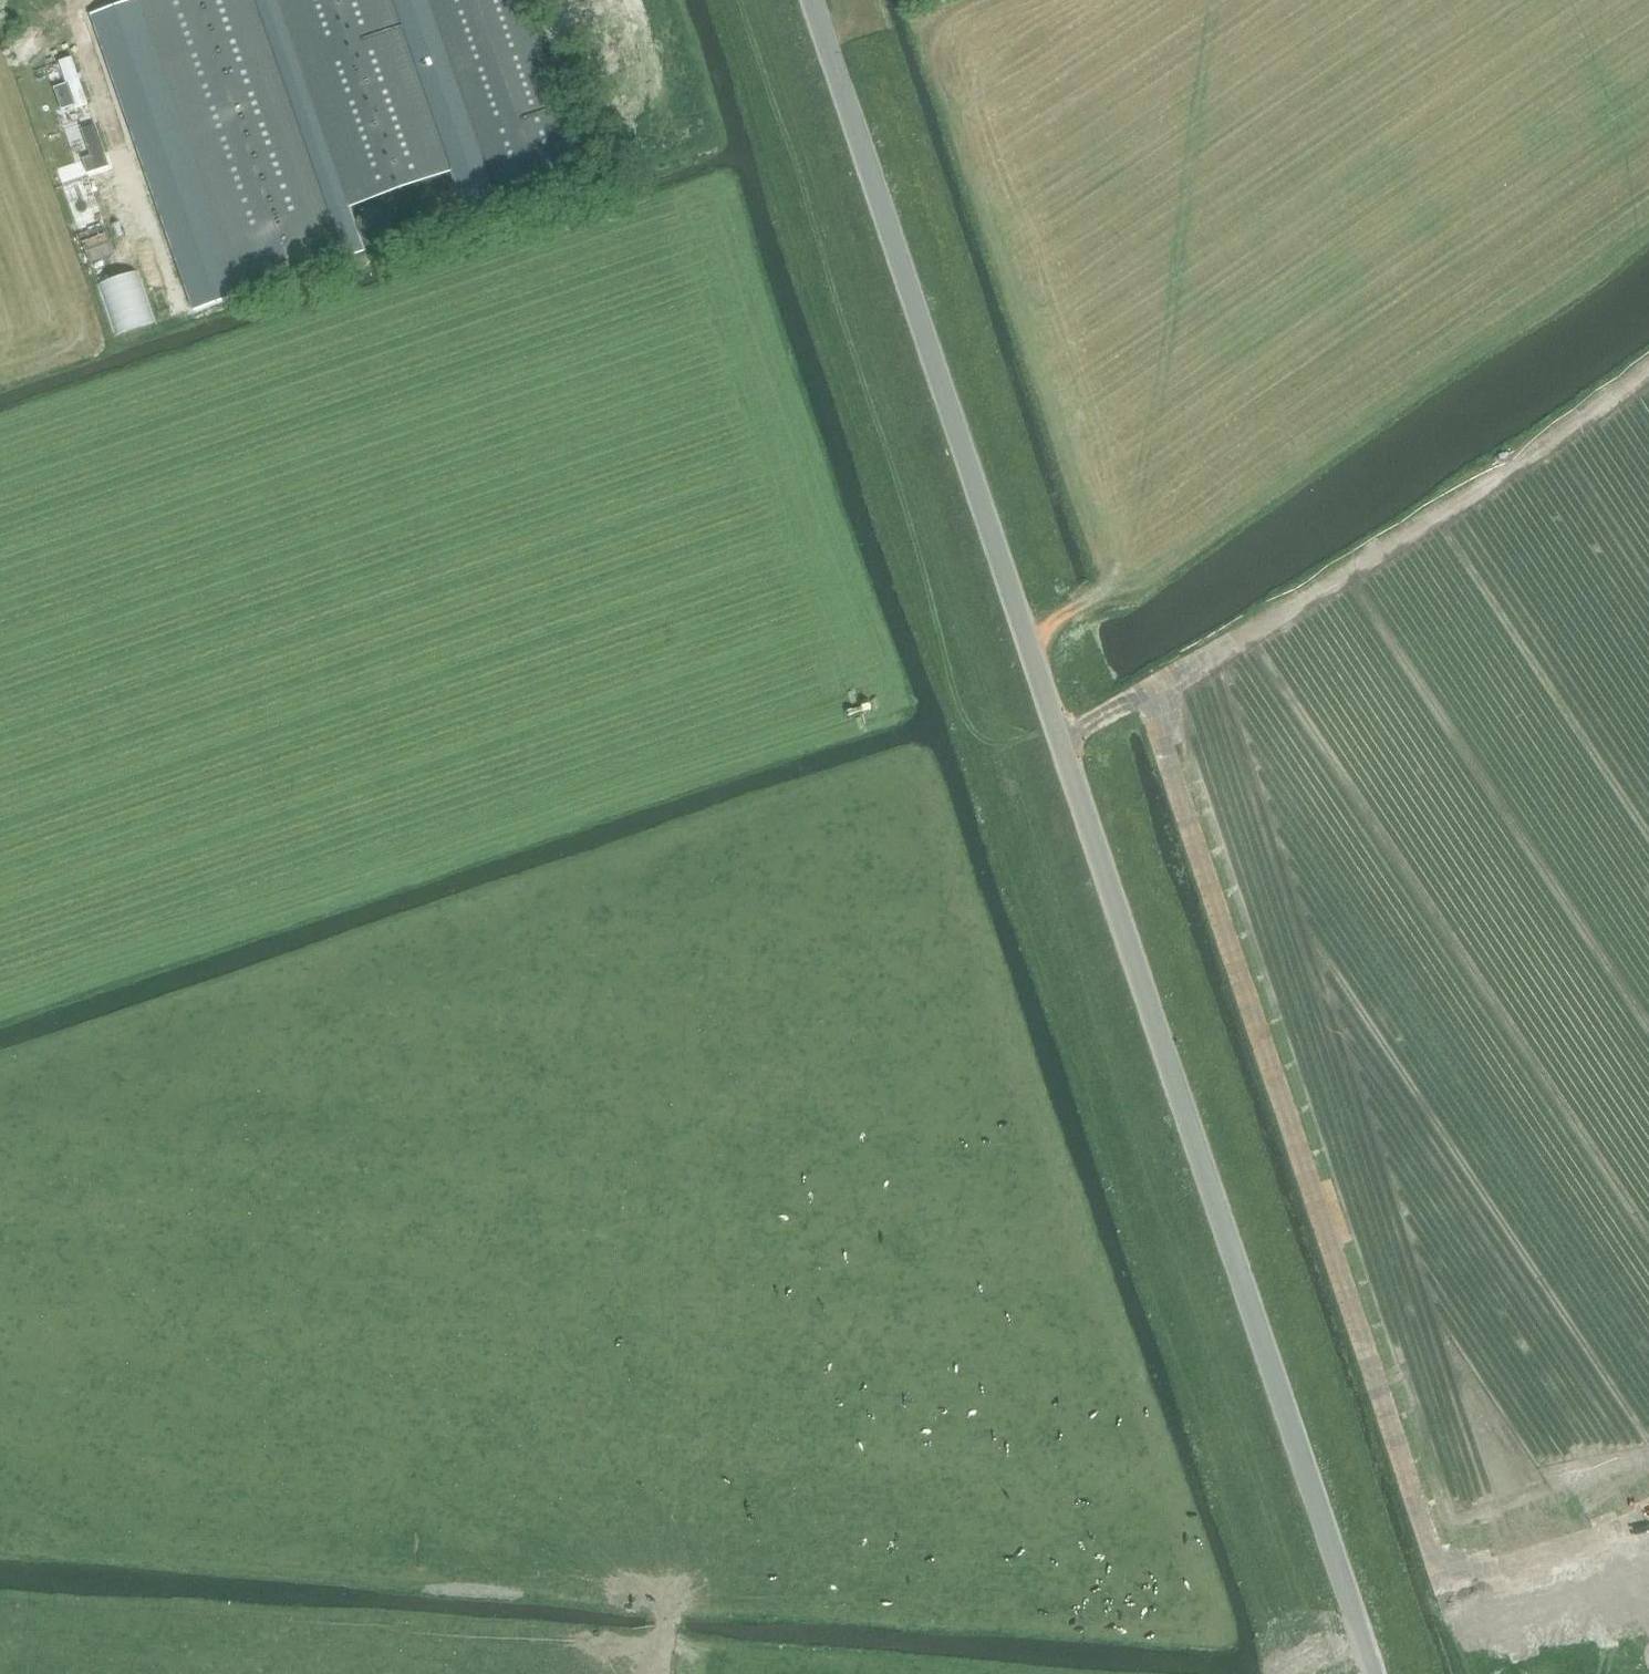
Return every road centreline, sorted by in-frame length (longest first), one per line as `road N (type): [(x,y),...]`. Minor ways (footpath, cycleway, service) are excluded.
road 1 (unclassified): [(1372,1673),(813,0)]

